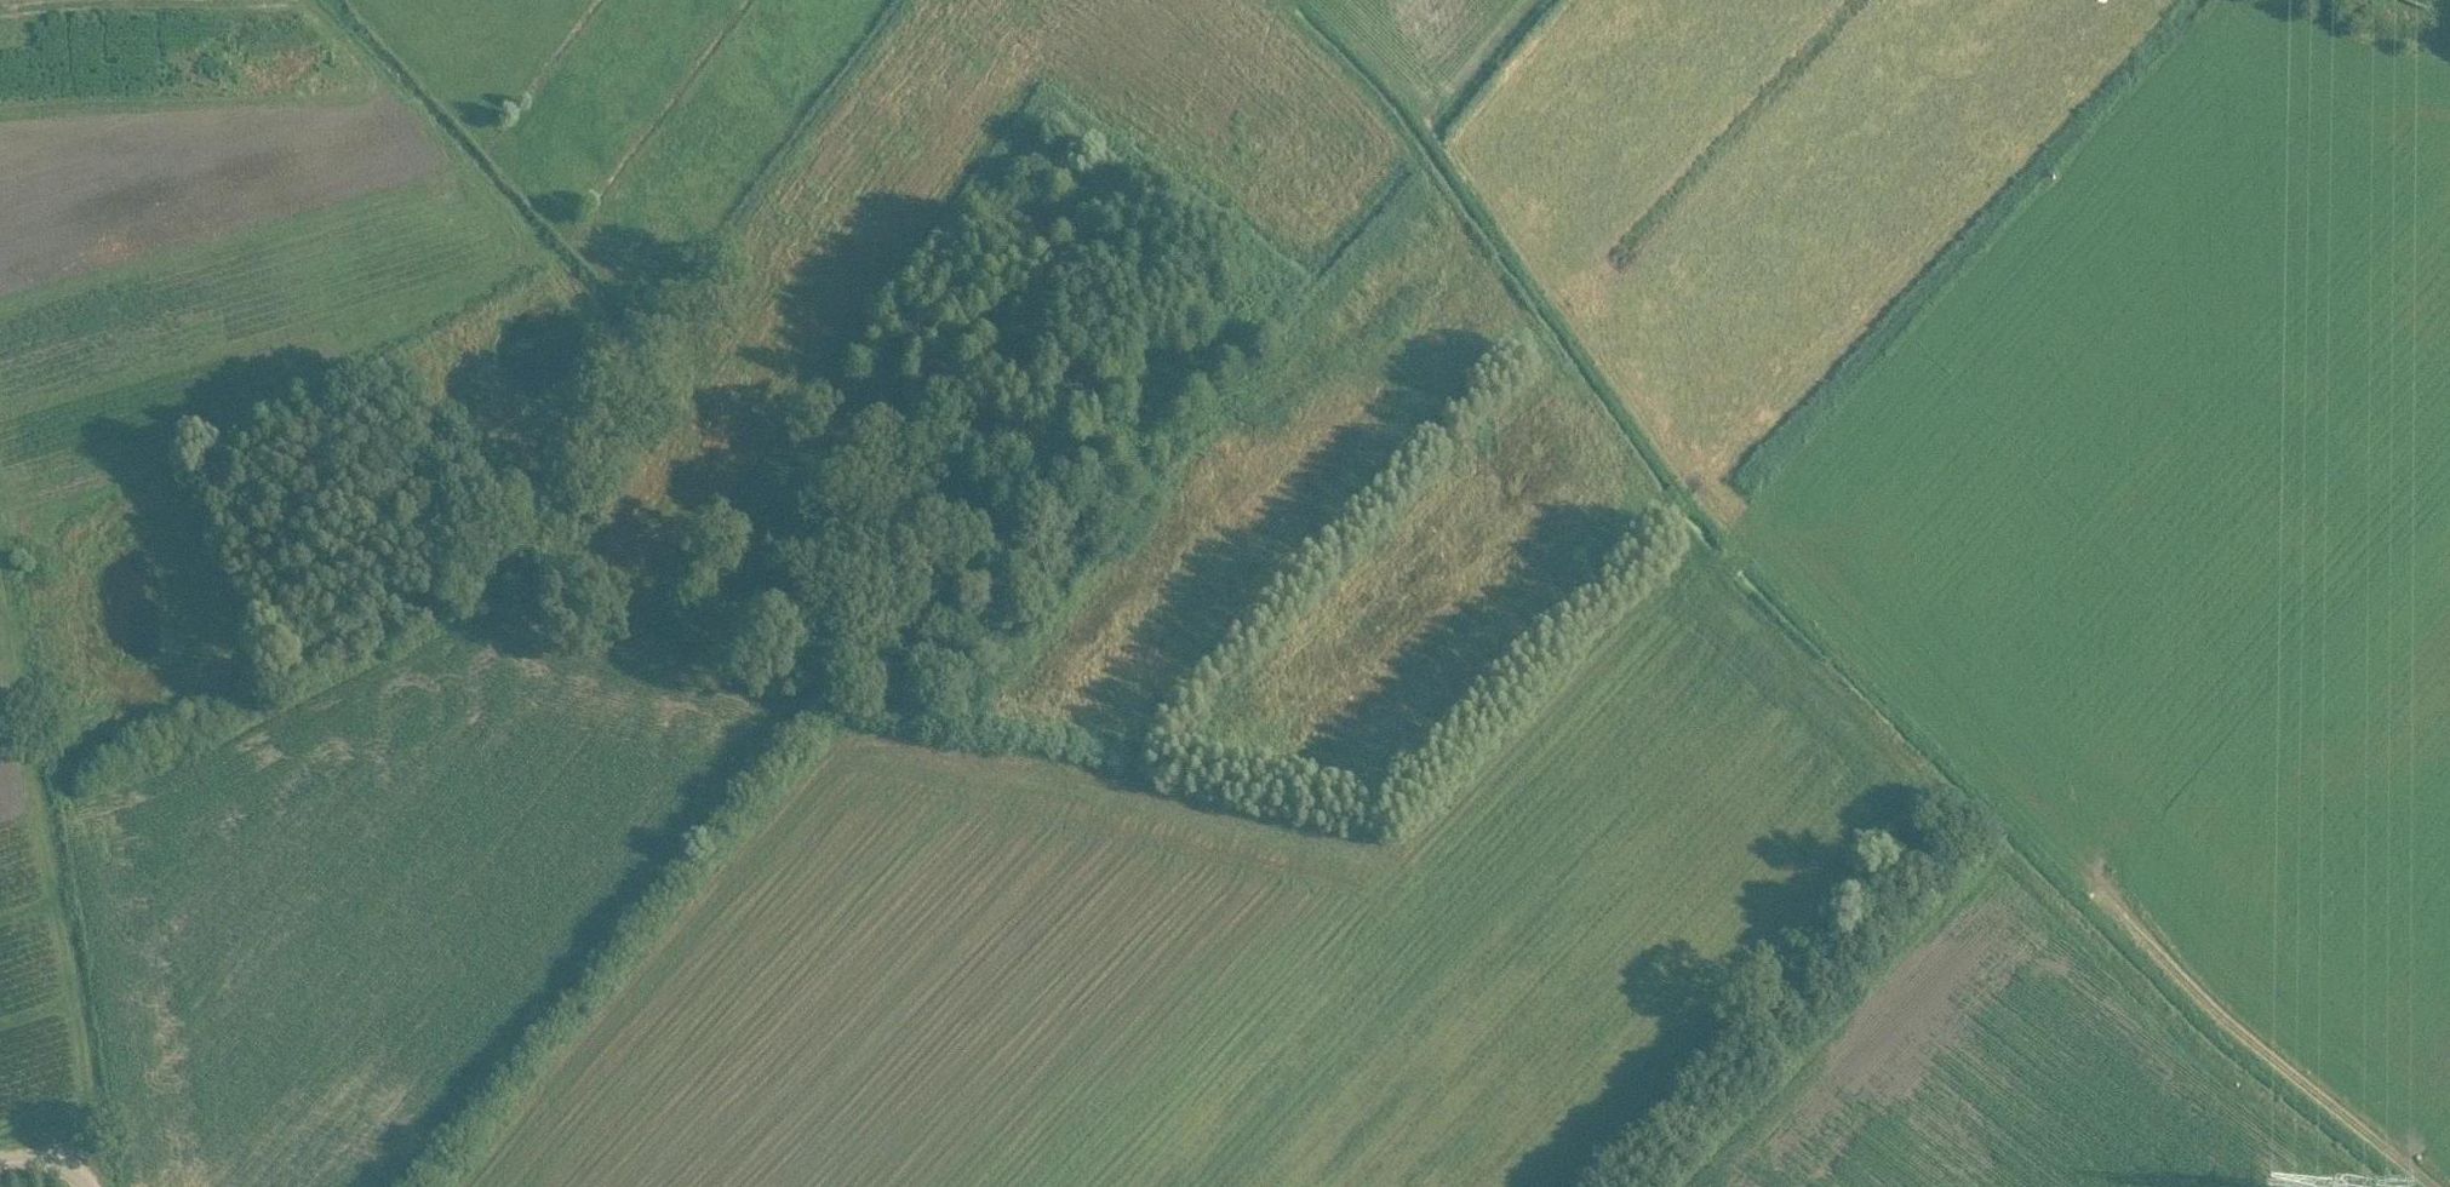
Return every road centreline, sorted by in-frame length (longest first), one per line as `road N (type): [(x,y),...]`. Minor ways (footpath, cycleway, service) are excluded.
road 1 (track): [(33,1159),(72,1144),(92,1124),(91,1080),(0,561)]
road 2 (track): [(2433,1186),(2251,1044),(2108,900)]

